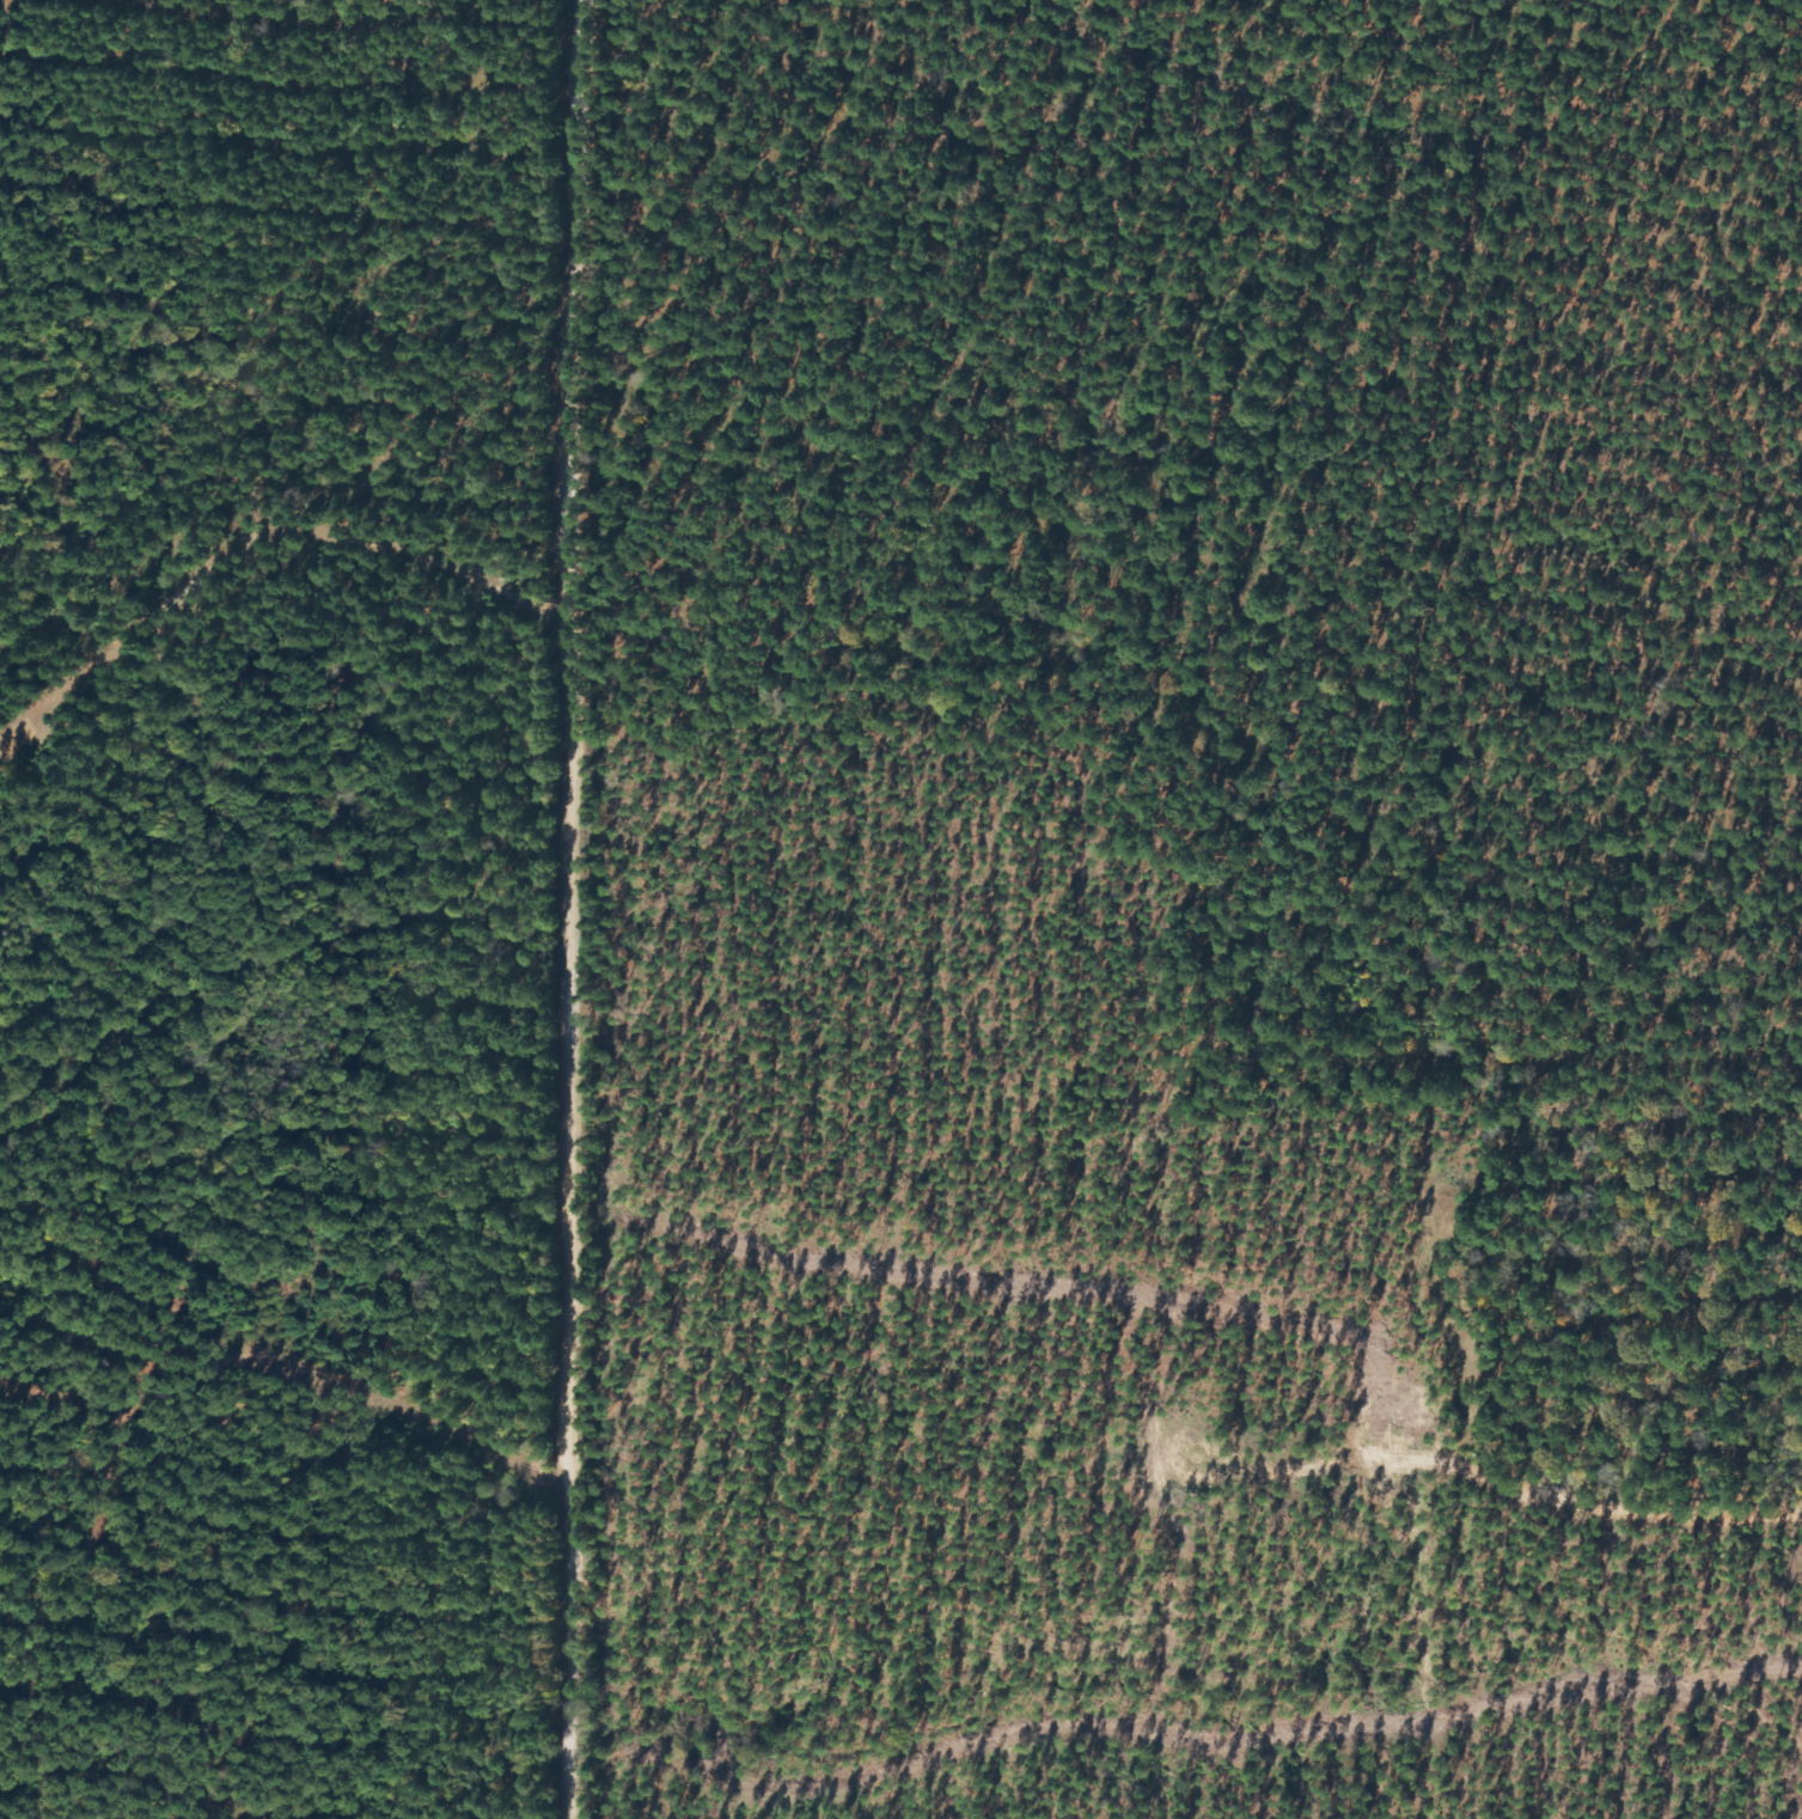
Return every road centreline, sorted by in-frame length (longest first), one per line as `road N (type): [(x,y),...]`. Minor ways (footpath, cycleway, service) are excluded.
road 1 (residential): [(575,1818),(580,0)]

